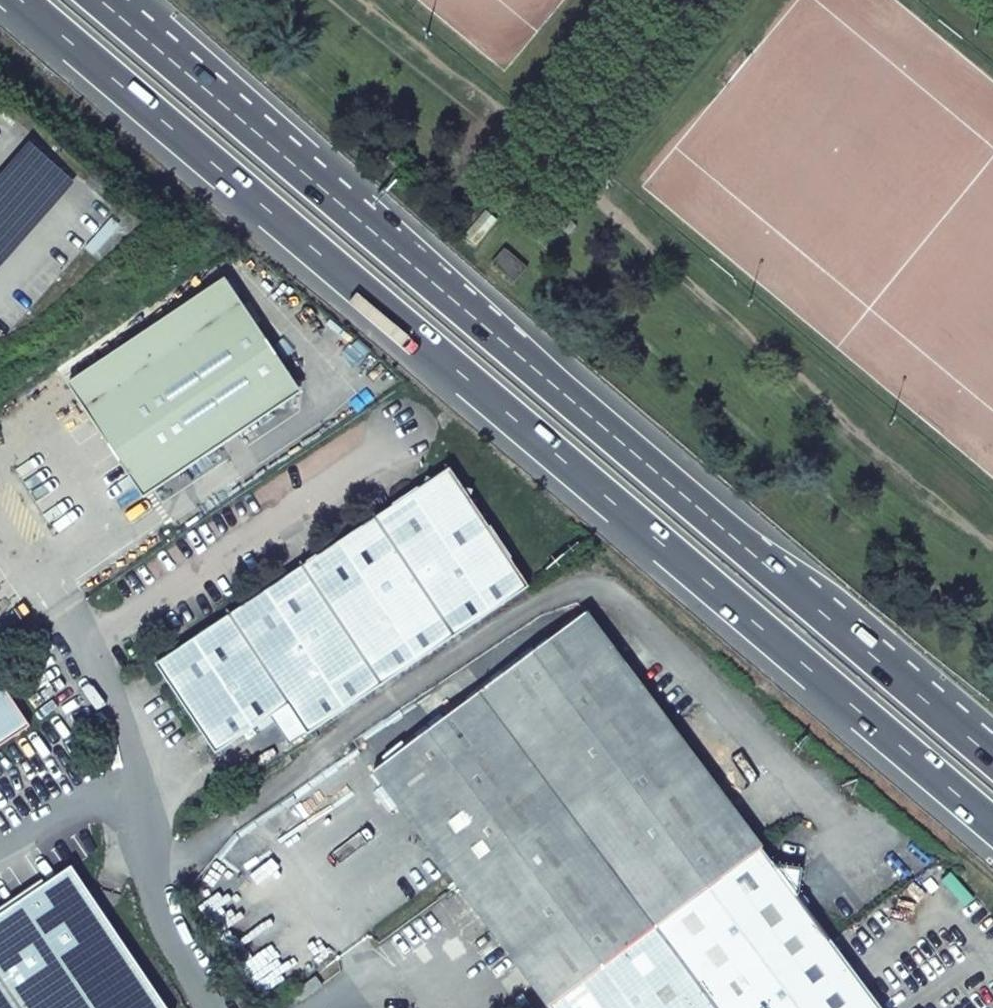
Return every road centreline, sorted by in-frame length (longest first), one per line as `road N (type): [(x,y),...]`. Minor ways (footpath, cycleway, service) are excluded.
road 1 (motorway): [(19,0),(992,828)]
road 2 (motorway): [(992,758),(99,0)]

